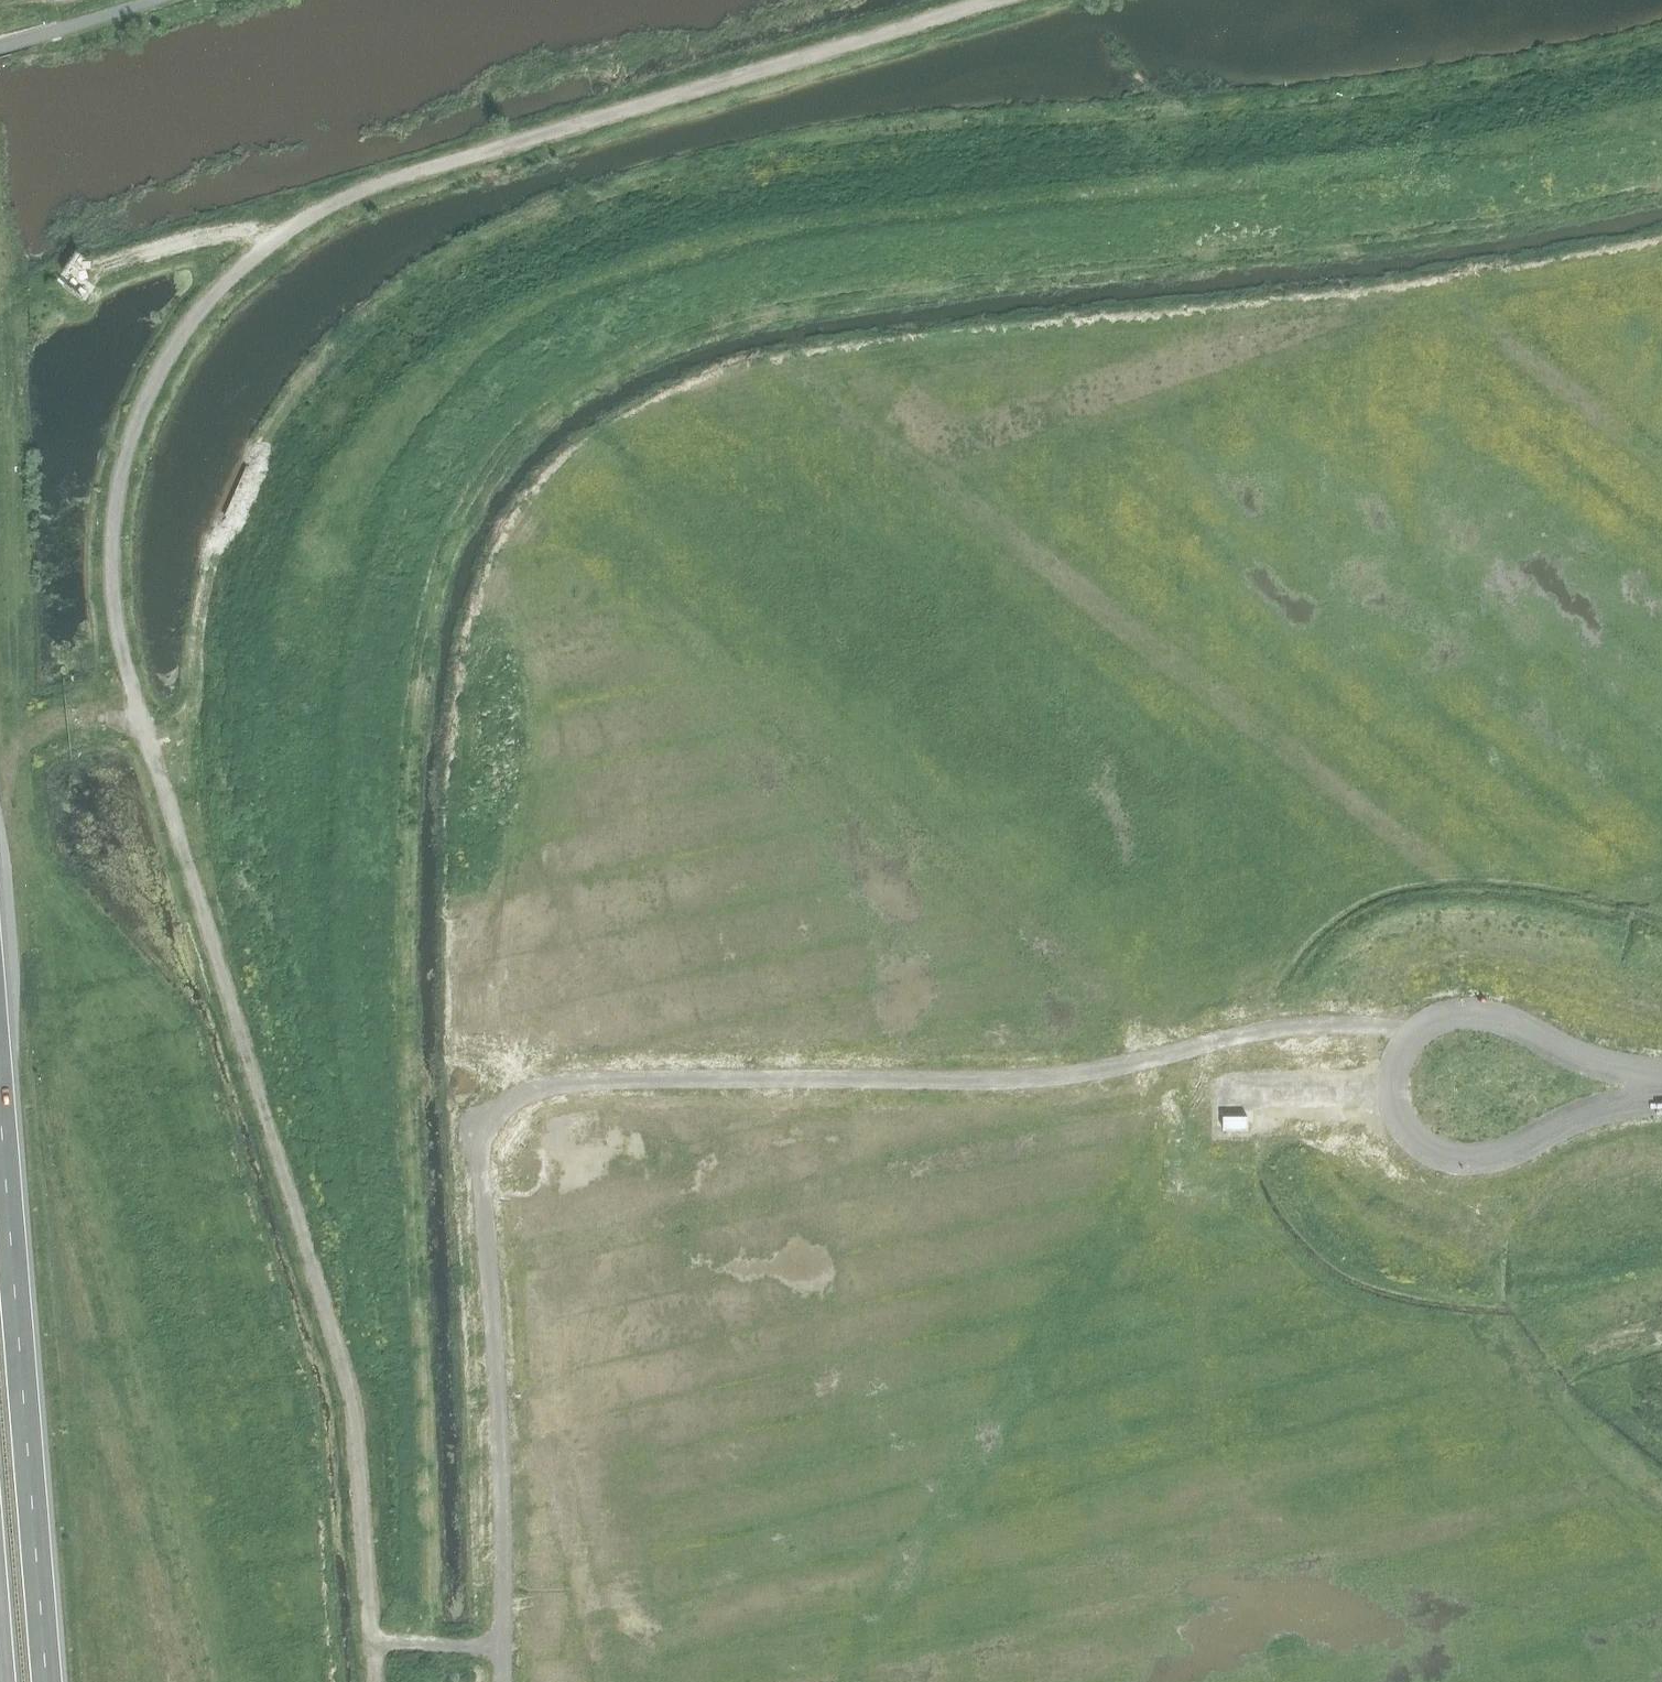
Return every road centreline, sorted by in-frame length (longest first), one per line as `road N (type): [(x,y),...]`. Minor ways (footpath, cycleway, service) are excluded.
road 1 (track): [(1661,187),(1525,218),(886,290),(736,316),(611,371),(520,430),(500,453),(440,559),(407,762),(405,1028),(428,1644)]
road 2 (track): [(501,1681),(501,1461),(481,1165),(486,1134),(501,1113),(550,1087),(595,1083),(1006,1079),(1135,1064),(1286,1029),(1396,1026),(1414,1036)]
road 3 (unclassified): [(1661,1099),(1577,1117),(1503,1154),(1452,1159),(1431,1152),(1403,1123),(1394,1087),(1410,1039),(1465,1015),(1510,1022),(1603,1065),(1661,1074)]
road 4 (trunk): [(48,1681),(0,1093)]
road 5 (track): [(268,243),(242,234),(200,237),(98,269)]
road 6 (track): [(146,729),(102,715),(0,725)]
road 7 (track): [(501,1647),(373,1641)]

